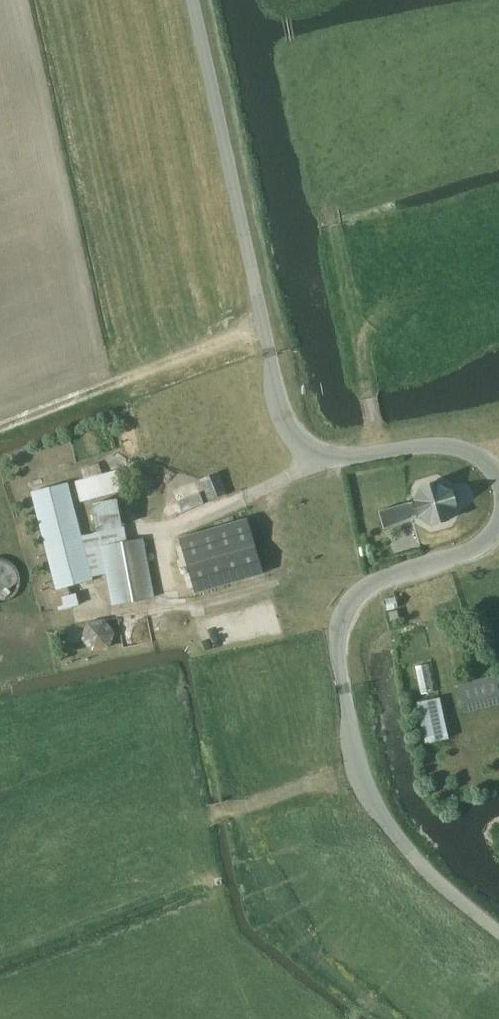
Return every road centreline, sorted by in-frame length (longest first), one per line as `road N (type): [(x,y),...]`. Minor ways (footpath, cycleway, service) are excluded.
road 1 (unclassified): [(498,478),(483,456),(448,443),(346,457),(317,455),(296,434),(281,399),(194,0)]
road 2 (unclassified): [(498,931),(416,859),(358,769),(341,623),(359,588),(485,545),(498,526)]
road 3 (track): [(290,41),(383,452)]
road 4 (track): [(0,427),(266,328)]

